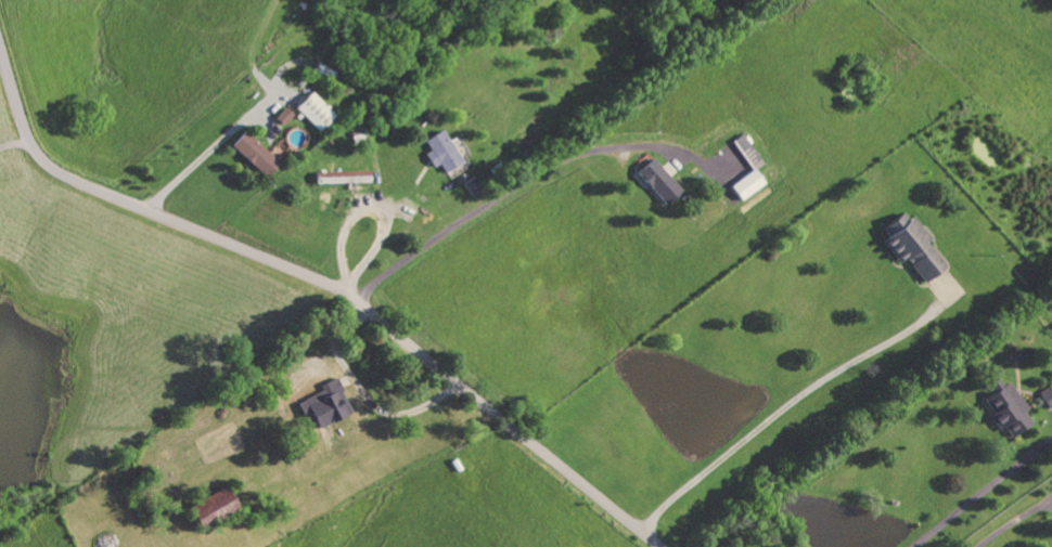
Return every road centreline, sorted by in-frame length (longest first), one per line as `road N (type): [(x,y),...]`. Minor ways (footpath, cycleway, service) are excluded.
road 1 (residential): [(660,546),(341,287),(56,166),(23,115),(0,36)]

